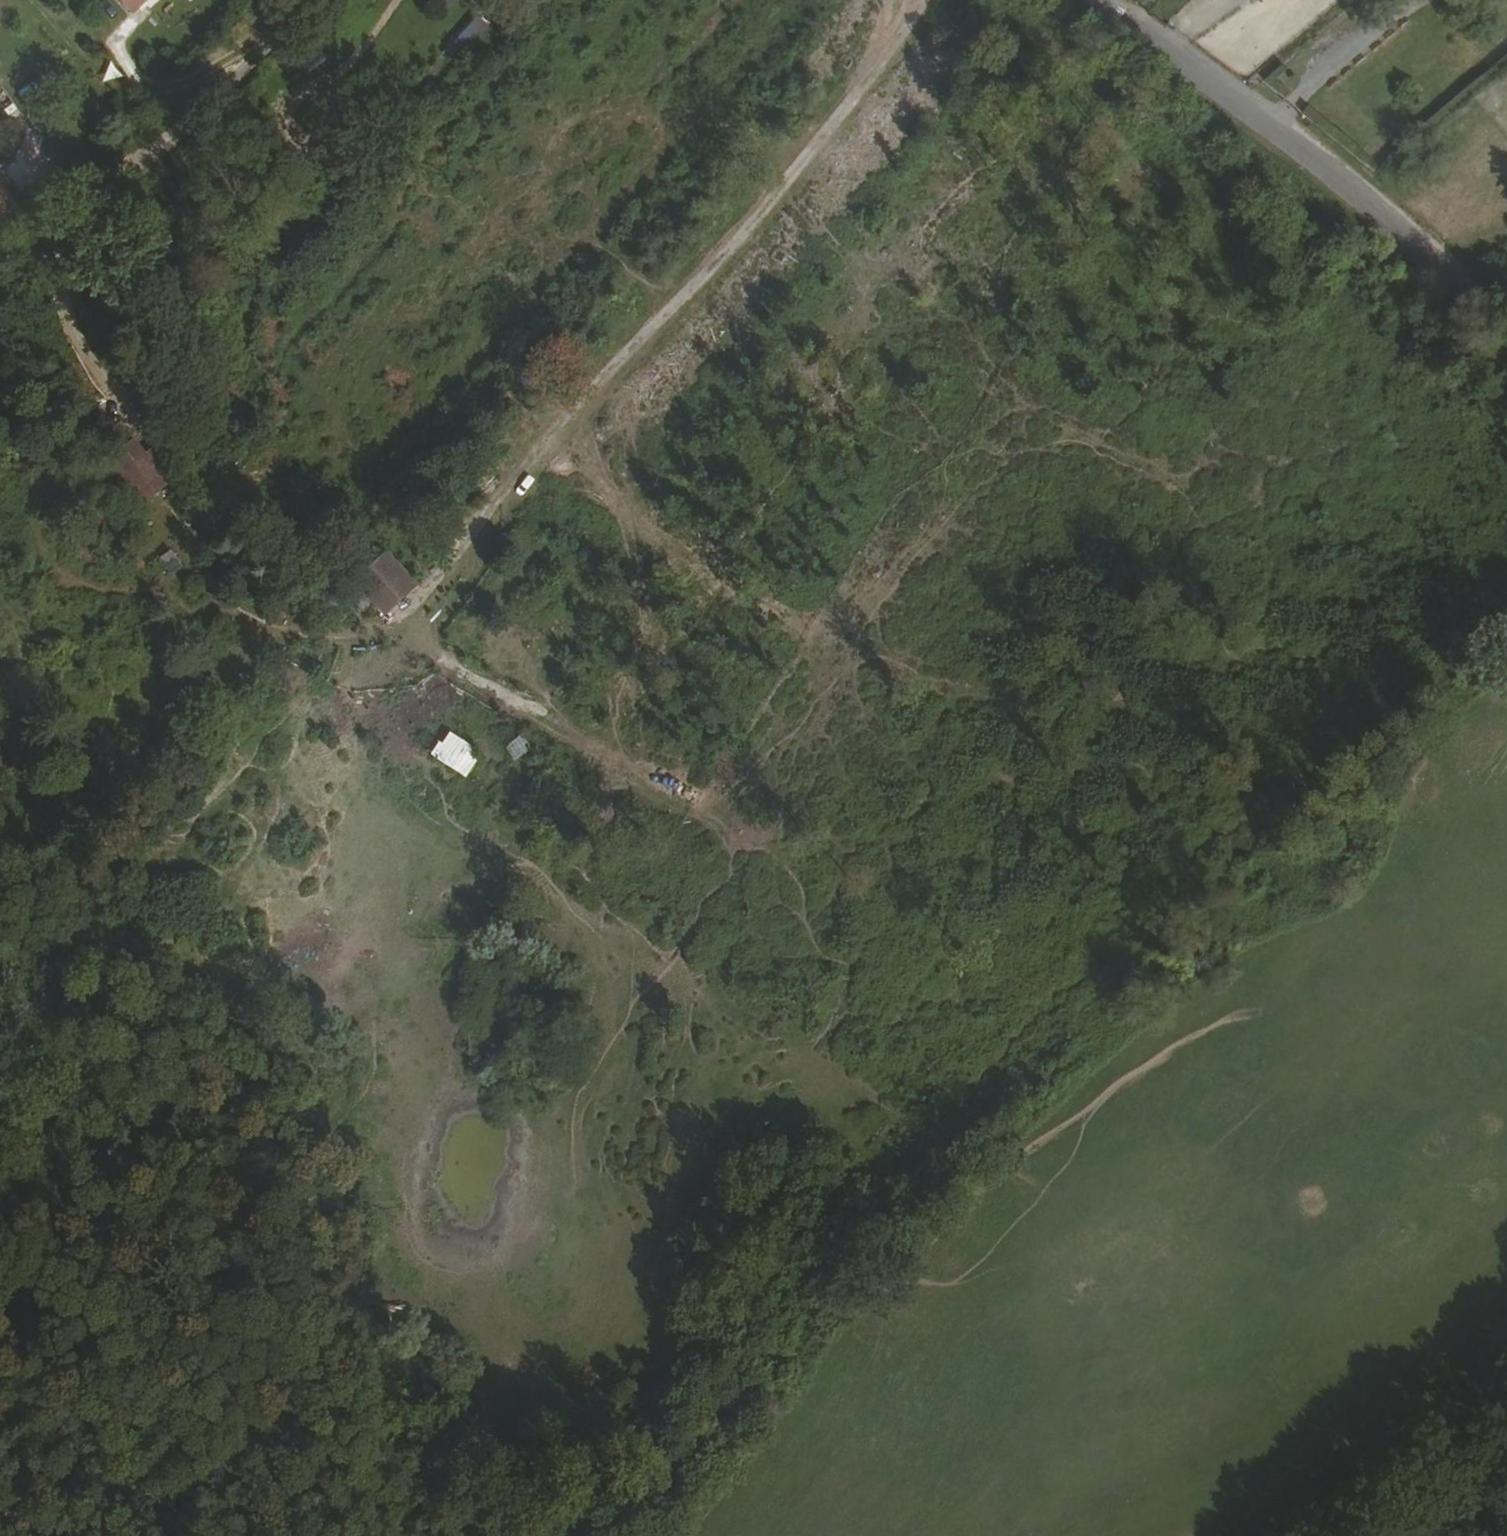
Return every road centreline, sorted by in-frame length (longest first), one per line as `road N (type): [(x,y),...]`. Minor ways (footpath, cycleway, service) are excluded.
road 1 (unclassified): [(1506,351),(1454,285),(1118,0)]
road 2 (track): [(164,133),(0,268)]
road 3 (residential): [(303,0),(164,133)]

